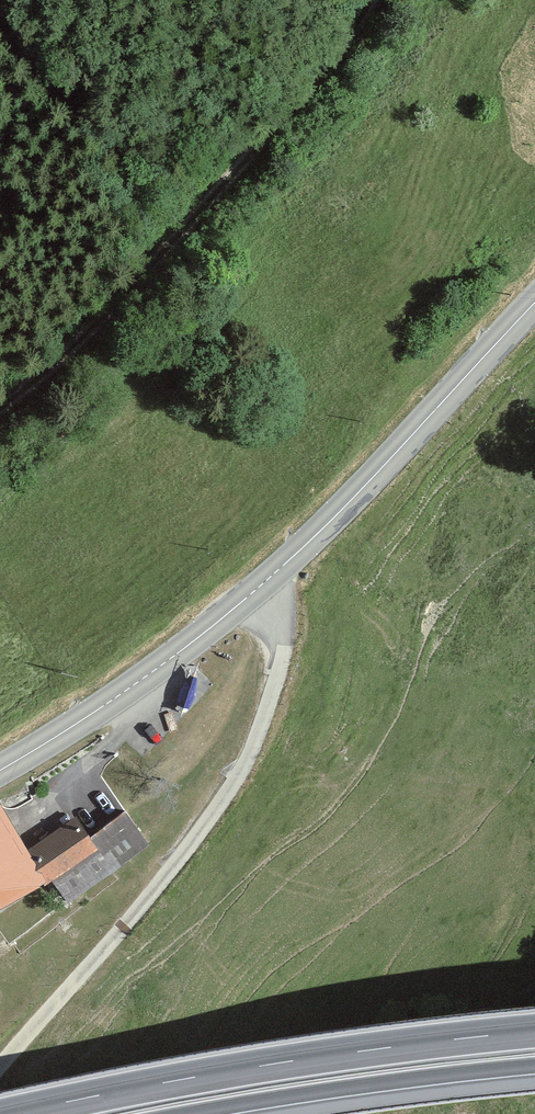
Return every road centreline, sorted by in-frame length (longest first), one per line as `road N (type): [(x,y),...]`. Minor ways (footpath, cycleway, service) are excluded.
road 1 (secondary): [(534,303),(285,565),(151,673),(0,771)]
road 2 (track): [(0,1067),(145,902),(249,757),(283,646),(262,585)]
road 3 (track): [(371,0),(319,78),(173,243),(79,341),(0,406)]
road 4 (trunk): [(534,1031),(277,1063),(12,1113)]
road 5 (trunk): [(184,1113),(534,1066)]

